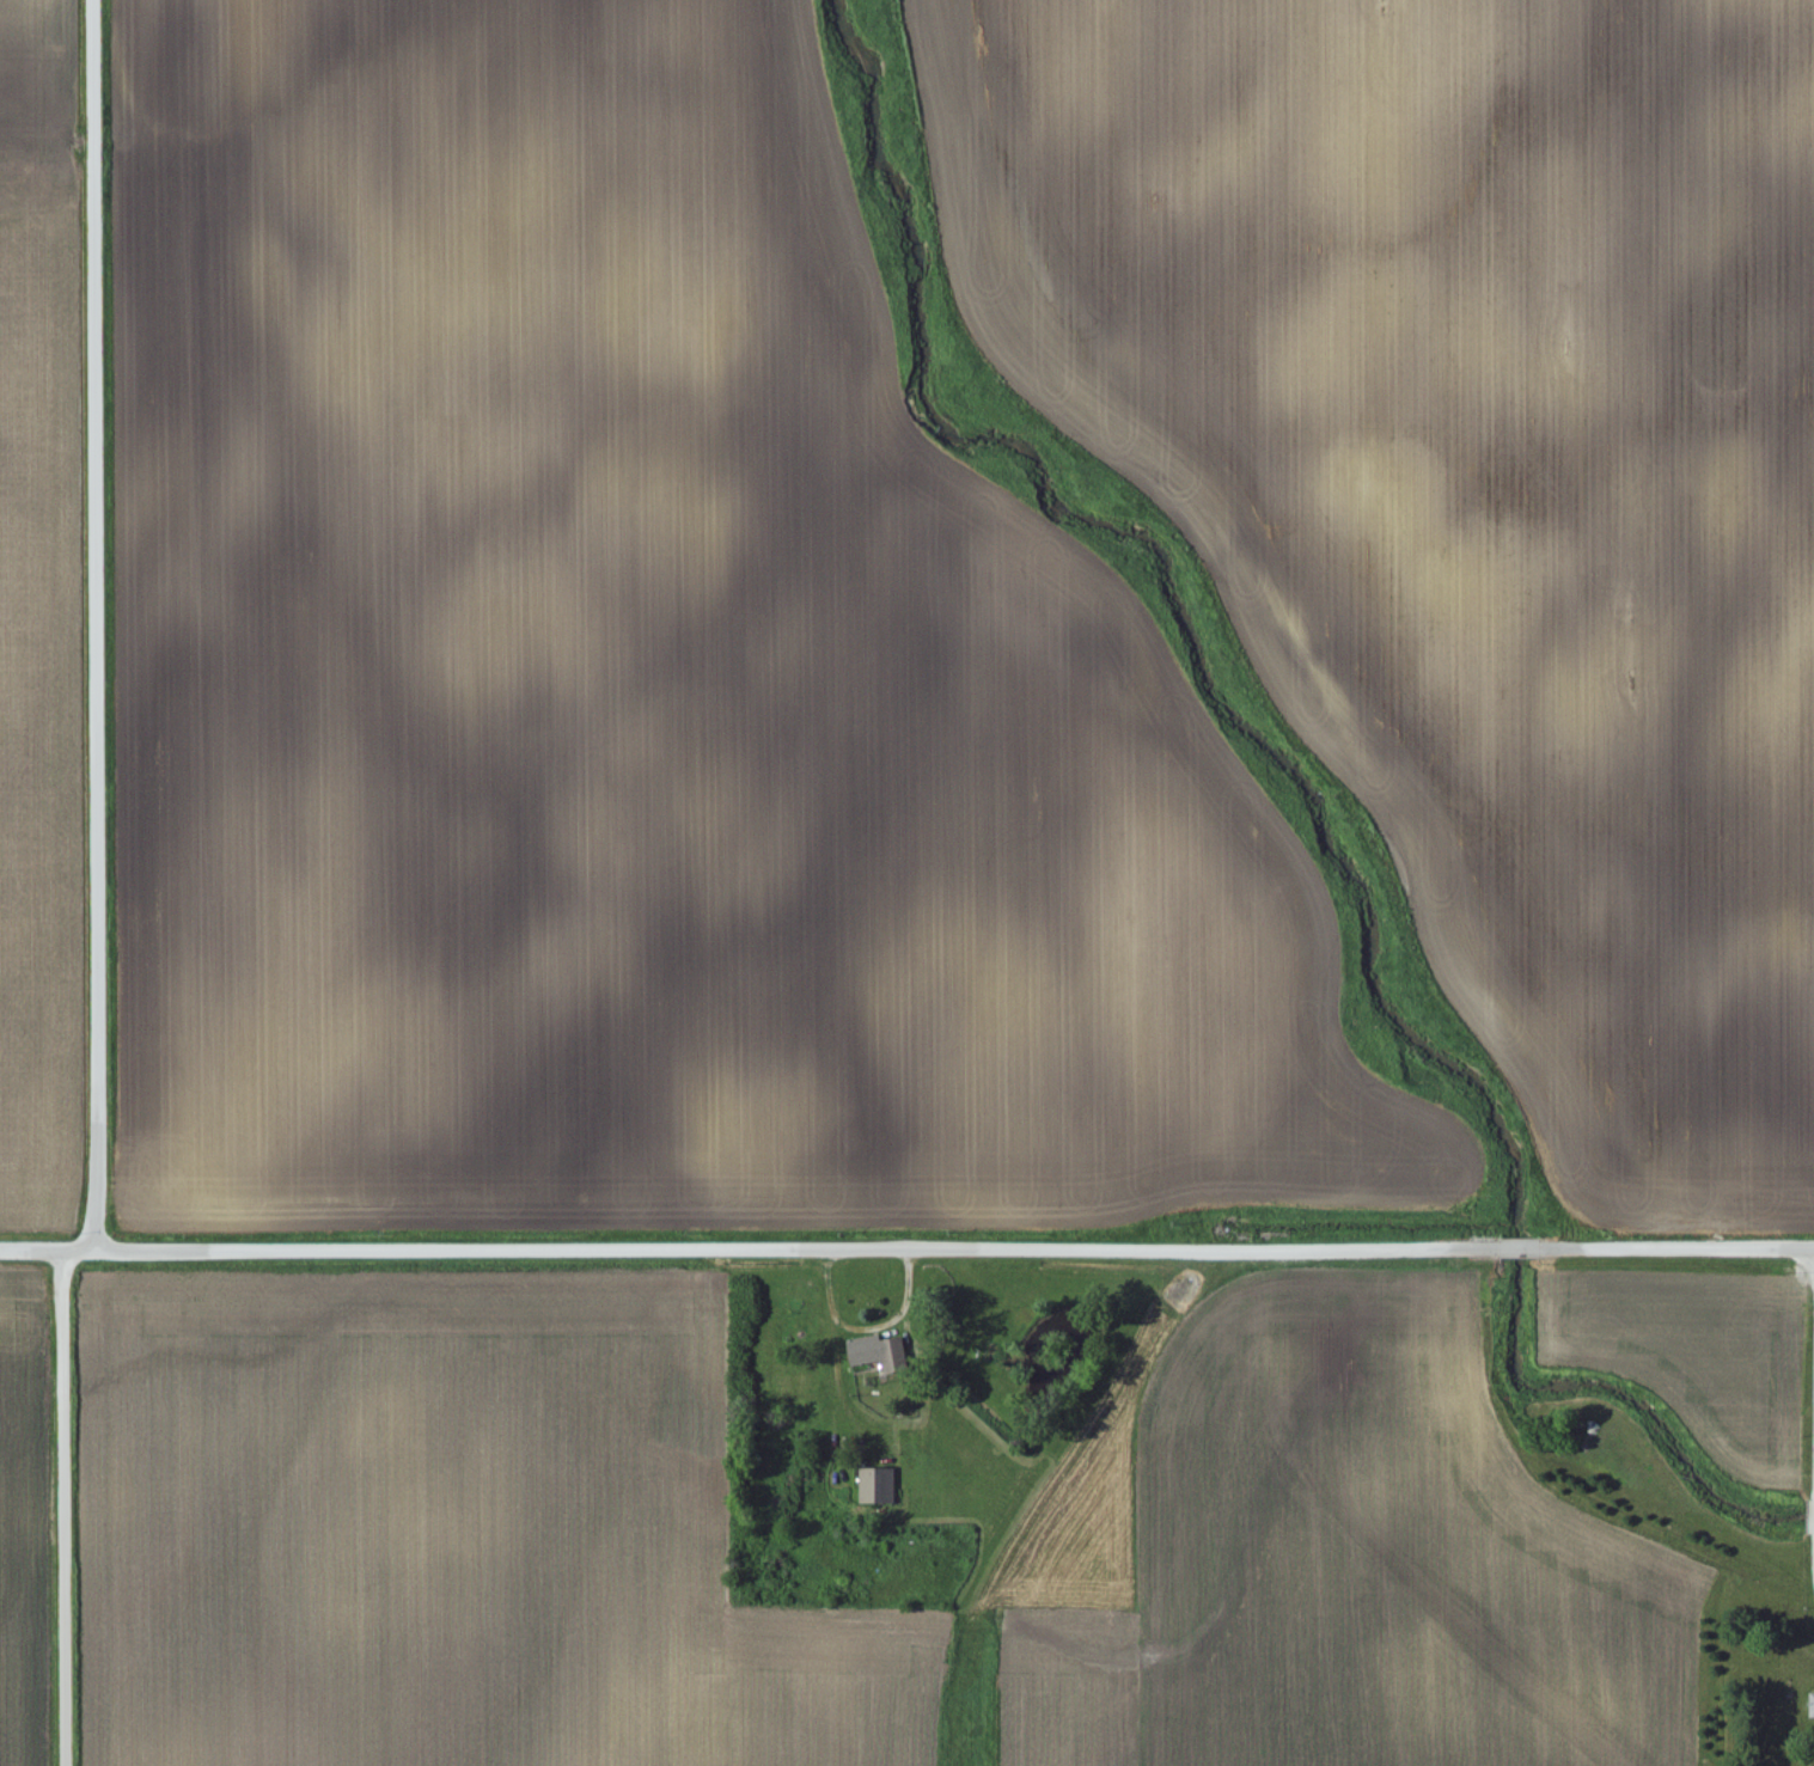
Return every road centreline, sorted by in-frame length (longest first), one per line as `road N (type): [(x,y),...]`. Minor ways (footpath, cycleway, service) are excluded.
road 1 (residential): [(80,1248),(1813,1246)]
road 2 (residential): [(80,1248),(96,1223),(91,0)]
road 3 (residential): [(68,1765),(72,1401),(65,1267),(80,1248)]

